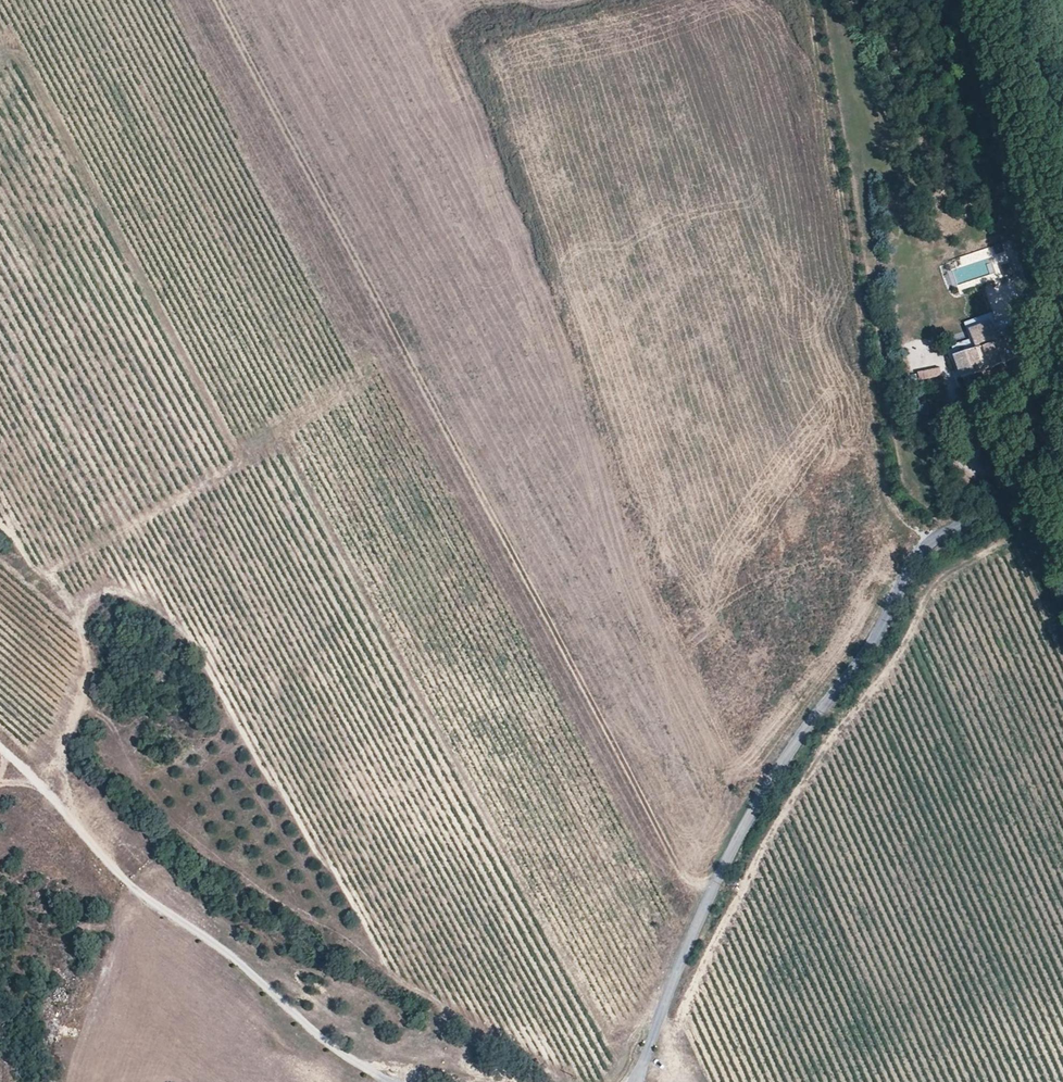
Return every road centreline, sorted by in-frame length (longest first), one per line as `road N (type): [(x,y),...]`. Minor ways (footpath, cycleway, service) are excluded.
road 1 (track): [(635,1081),(720,873),(780,764),(874,645),(922,552),(953,530),(1013,506),(1049,390),(1062,371)]
road 2 (track): [(387,1081),(331,1049),(225,951),(125,890),(0,753)]

